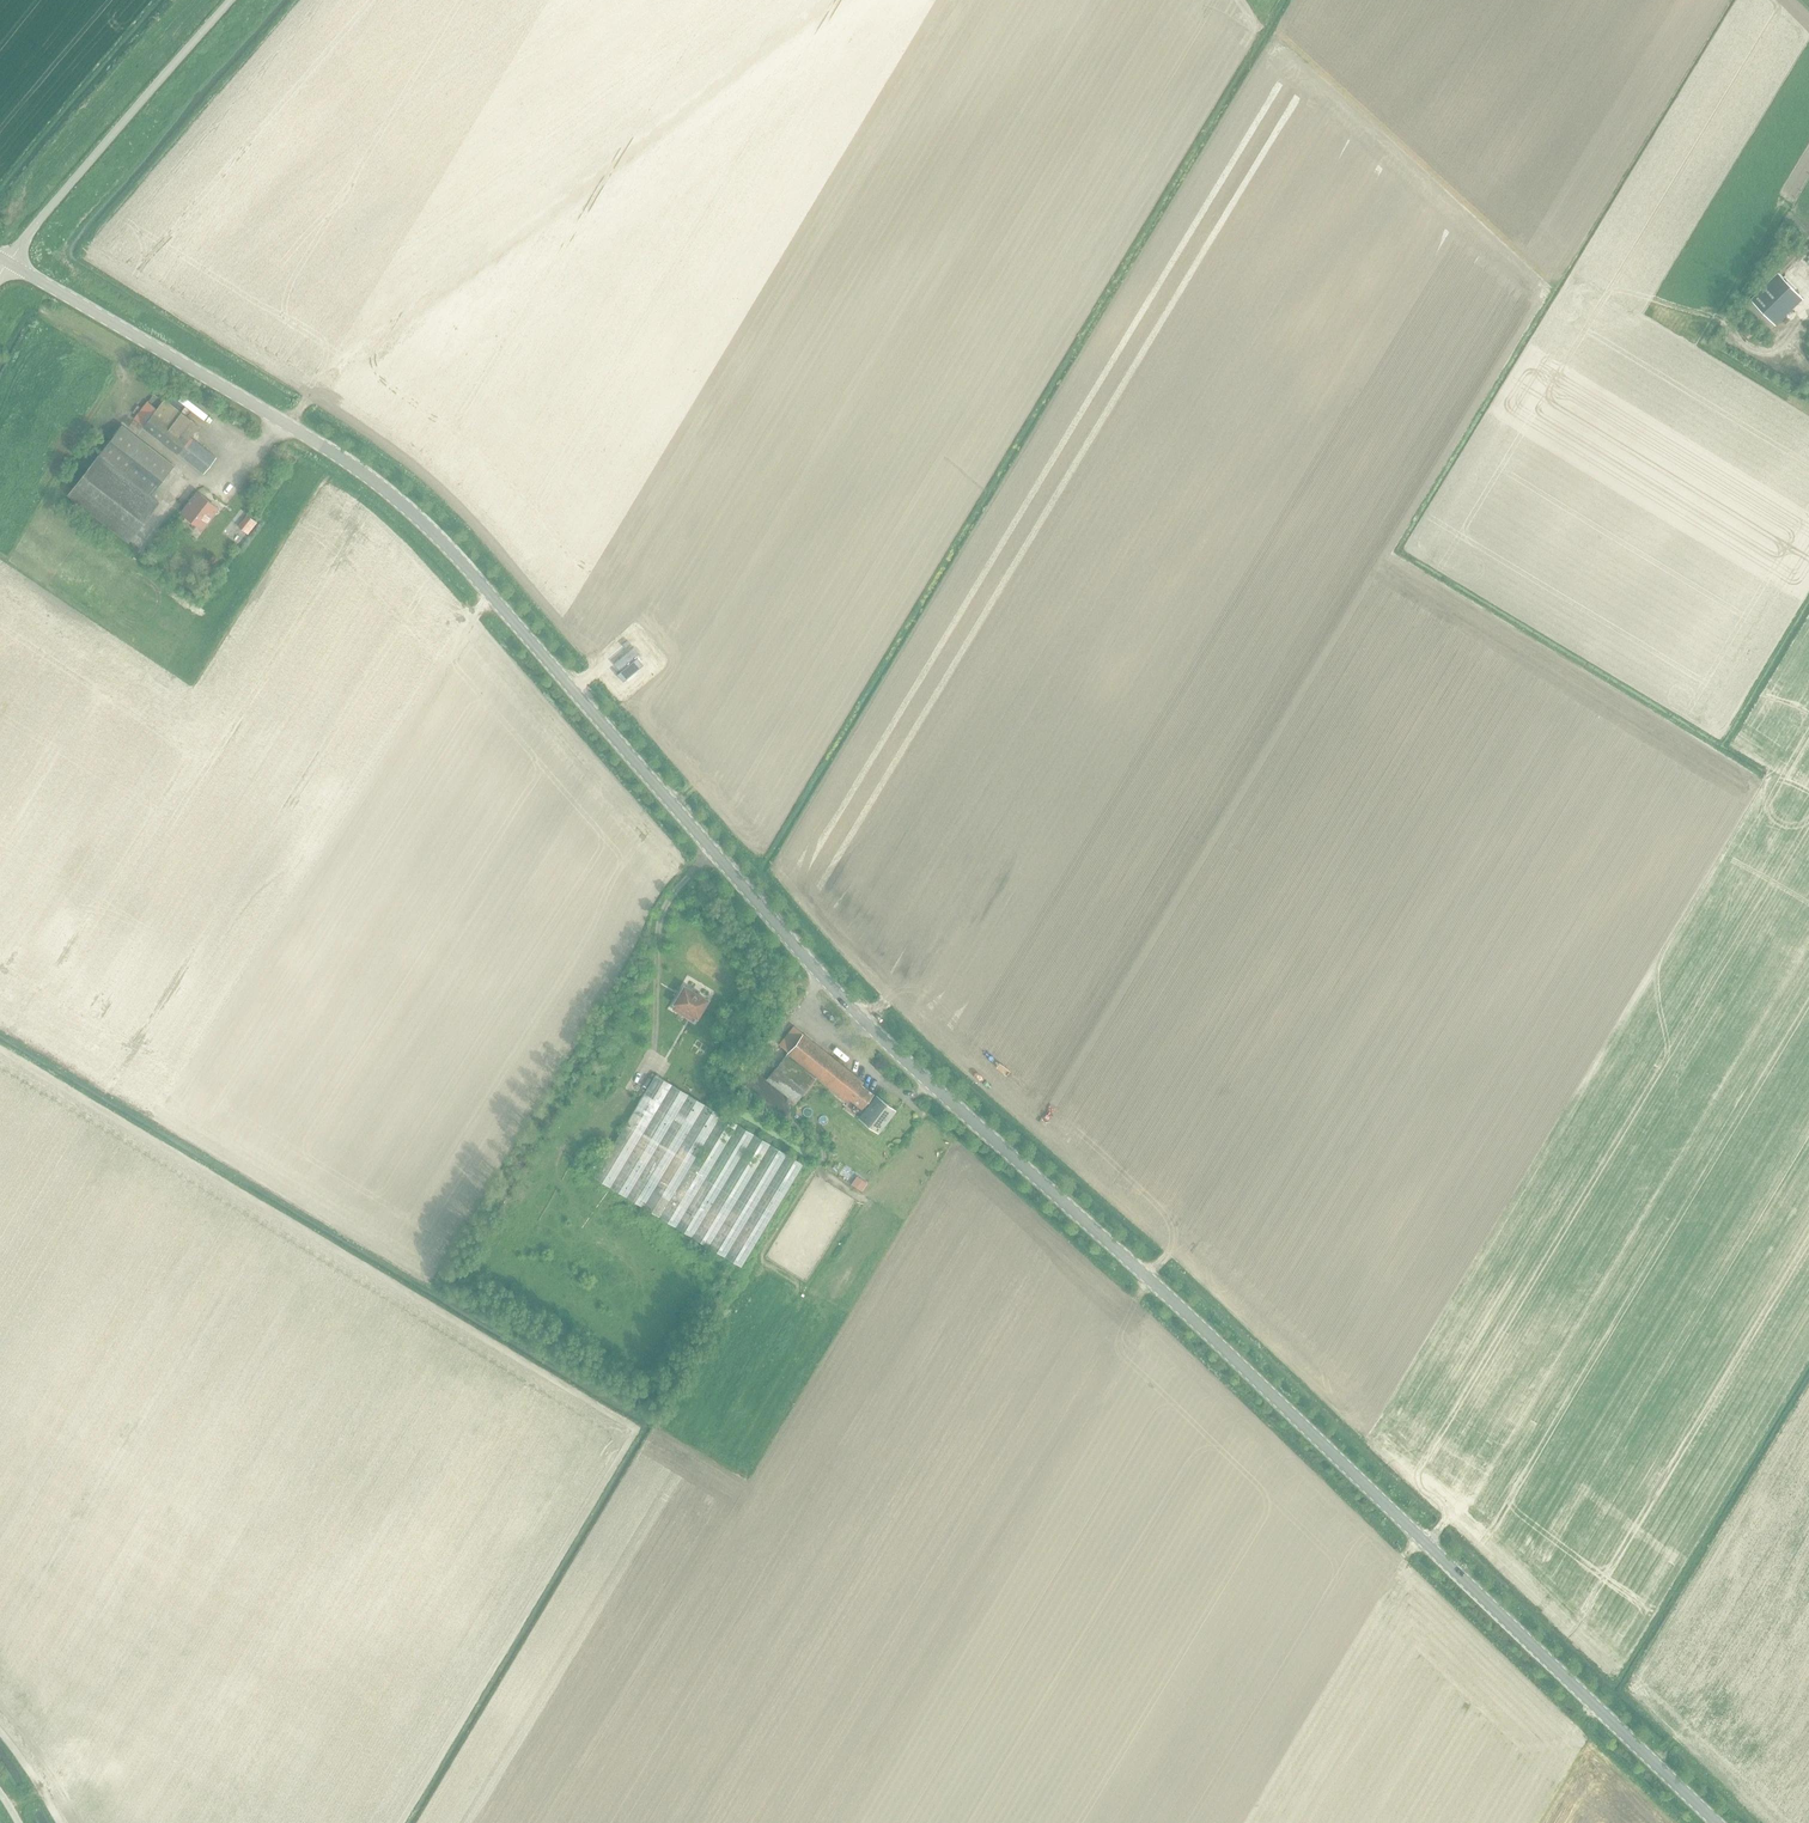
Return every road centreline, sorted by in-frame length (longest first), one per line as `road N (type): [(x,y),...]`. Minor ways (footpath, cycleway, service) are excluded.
road 1 (tertiary): [(1716,1822),(1262,1384),(866,1022),(418,515),(350,462),(8,262)]
road 2 (unclassified): [(8,262),(237,0)]

